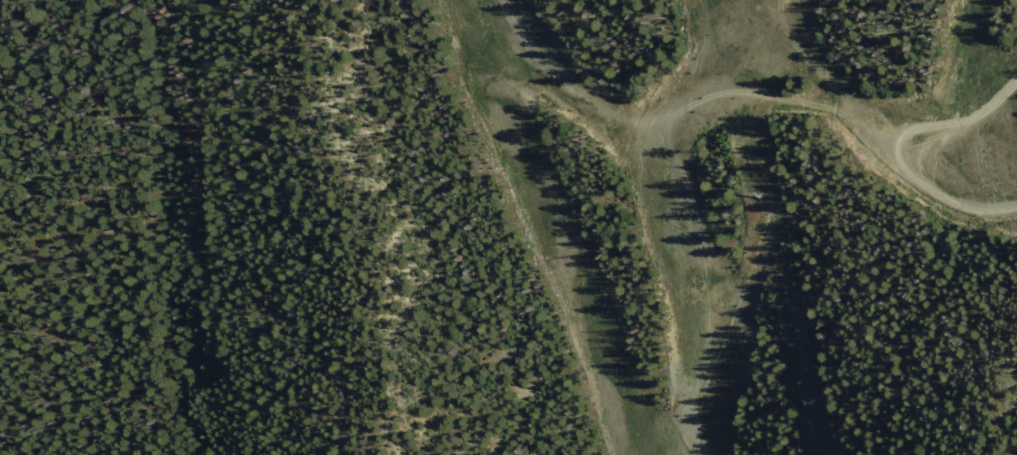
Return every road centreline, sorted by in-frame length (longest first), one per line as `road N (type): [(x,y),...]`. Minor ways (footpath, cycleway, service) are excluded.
road 1 (track): [(508,0),(516,27),(562,83),(611,114),(692,105),(732,88),(861,115)]
road 2 (track): [(1016,202),(984,204),(924,187),(900,162),(895,143),(904,125),(963,118),(1016,80)]
road 3 (track): [(895,143),(825,86),(779,11),(786,0)]

